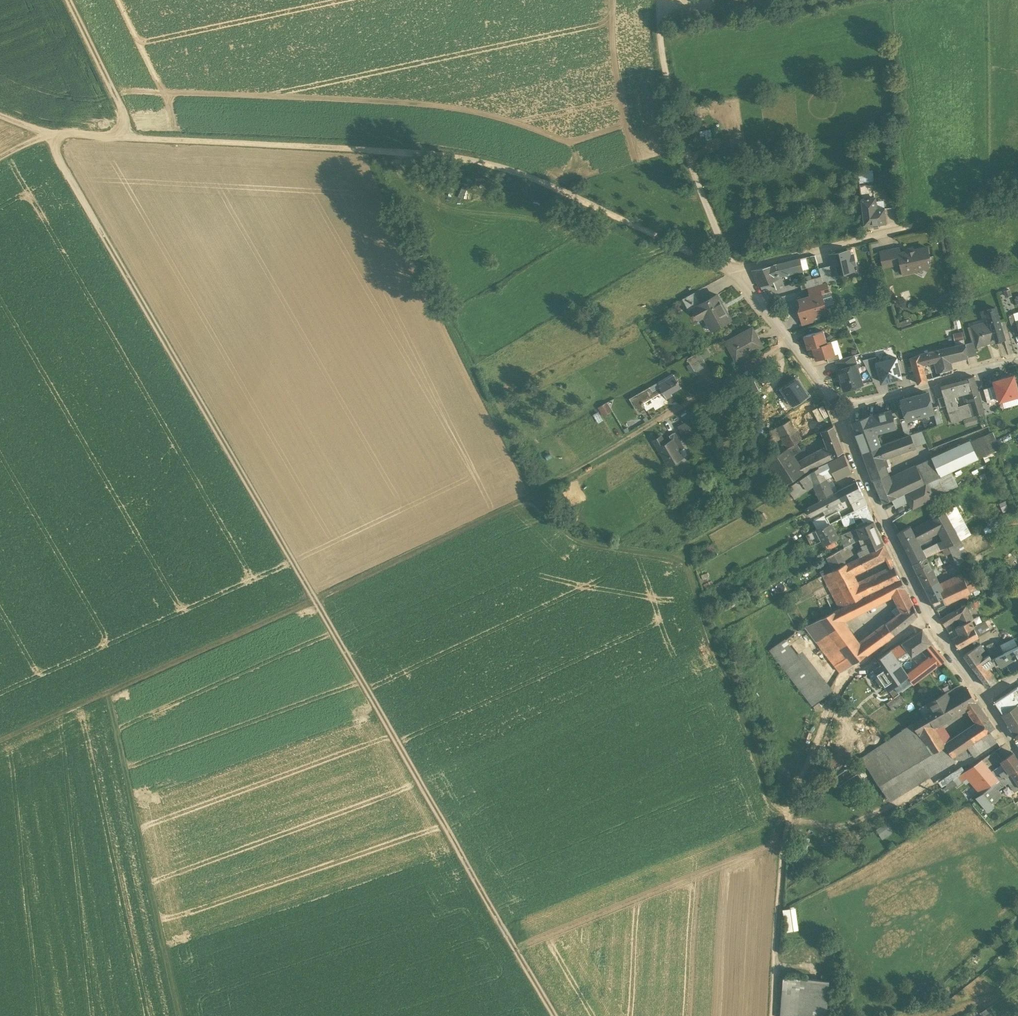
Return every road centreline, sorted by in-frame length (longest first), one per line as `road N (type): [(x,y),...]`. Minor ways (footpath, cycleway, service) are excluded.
road 1 (track): [(773,1015),(788,819),(767,797),(746,715),(686,565),(586,545),(536,492),(372,165),(373,151)]
road 2 (track): [(557,1015),(46,135)]
road 3 (track): [(0,158),(59,133),(438,157),(563,193),(734,270)]
road 4 (track): [(0,741),(514,506)]
road 5 (track): [(110,691),(179,1015)]
road 6 (residential): [(841,425),(928,621),(984,705)]
road 7 (track): [(663,0),(687,149),(734,270)]
road 8 (track): [(928,621),(846,676),(788,819)]
road 9 (residential): [(791,345),(631,435)]
road 10 (residential): [(734,270),(912,227)]
road 11 (residential): [(1017,361),(860,405)]
road 12 (track): [(135,140),(68,0)]
road 13 (track): [(631,435),(514,506)]

